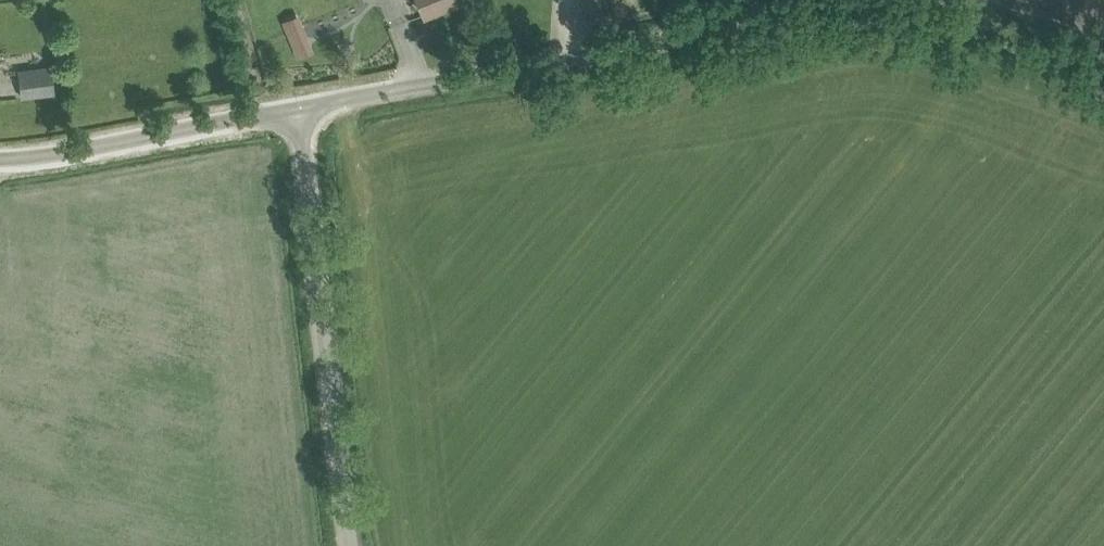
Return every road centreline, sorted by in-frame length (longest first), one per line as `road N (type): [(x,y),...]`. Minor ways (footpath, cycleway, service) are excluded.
road 1 (unclassified): [(298,109),(668,39),(718,24),(756,0)]
road 2 (unclassified): [(354,545),(298,109)]
road 3 (unclassified): [(298,109),(0,159)]

